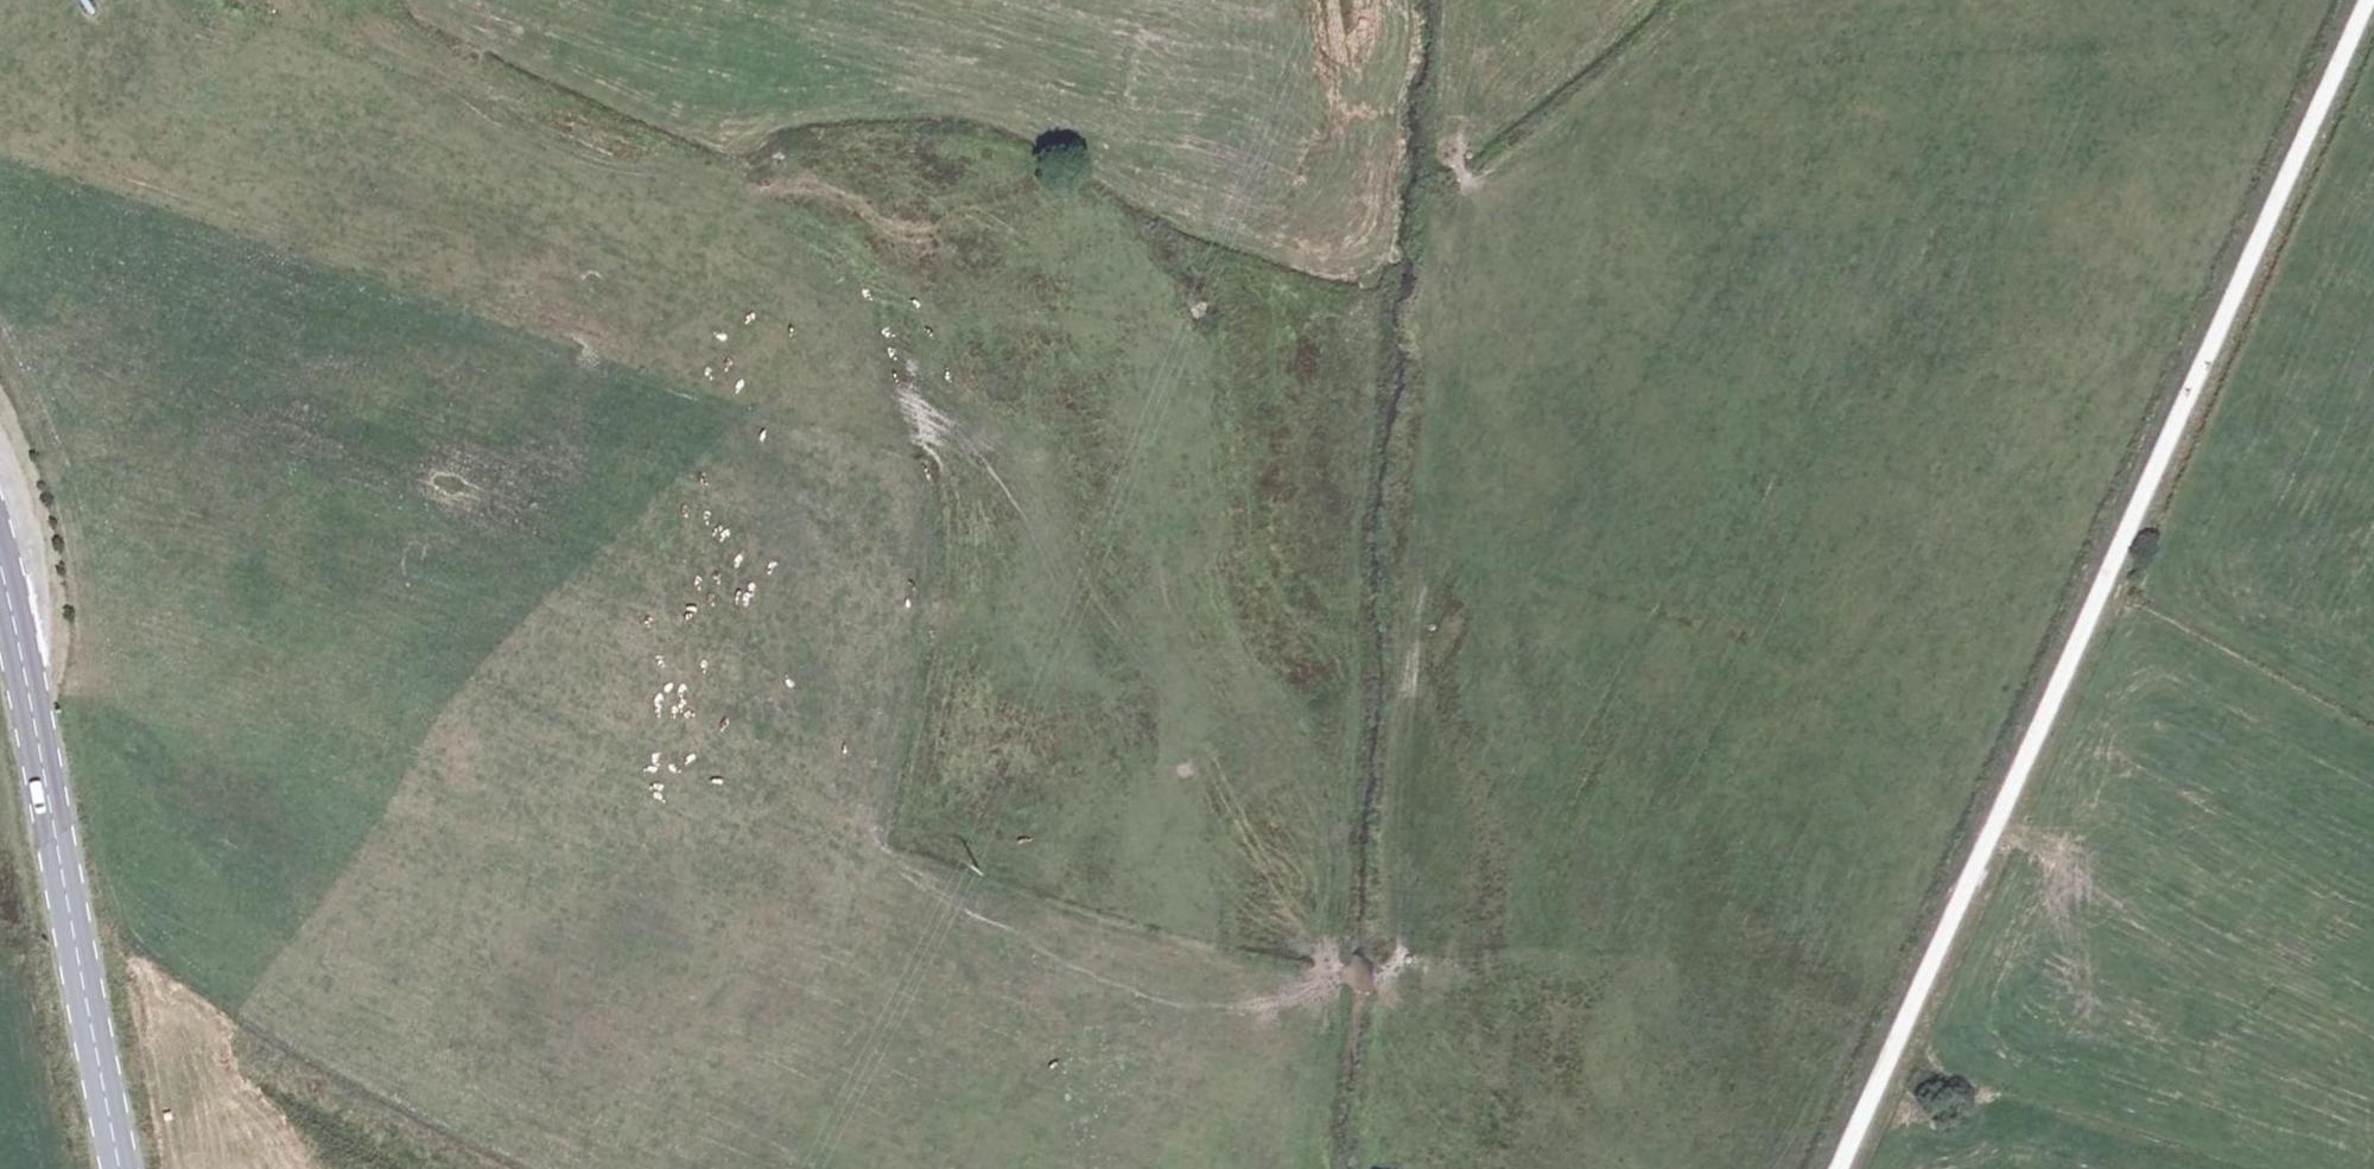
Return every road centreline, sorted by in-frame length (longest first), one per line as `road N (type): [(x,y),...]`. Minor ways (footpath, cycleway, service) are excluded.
road 1 (track): [(2368,0),(1839,1168)]
road 2 (secondary): [(119,1168),(0,561)]

